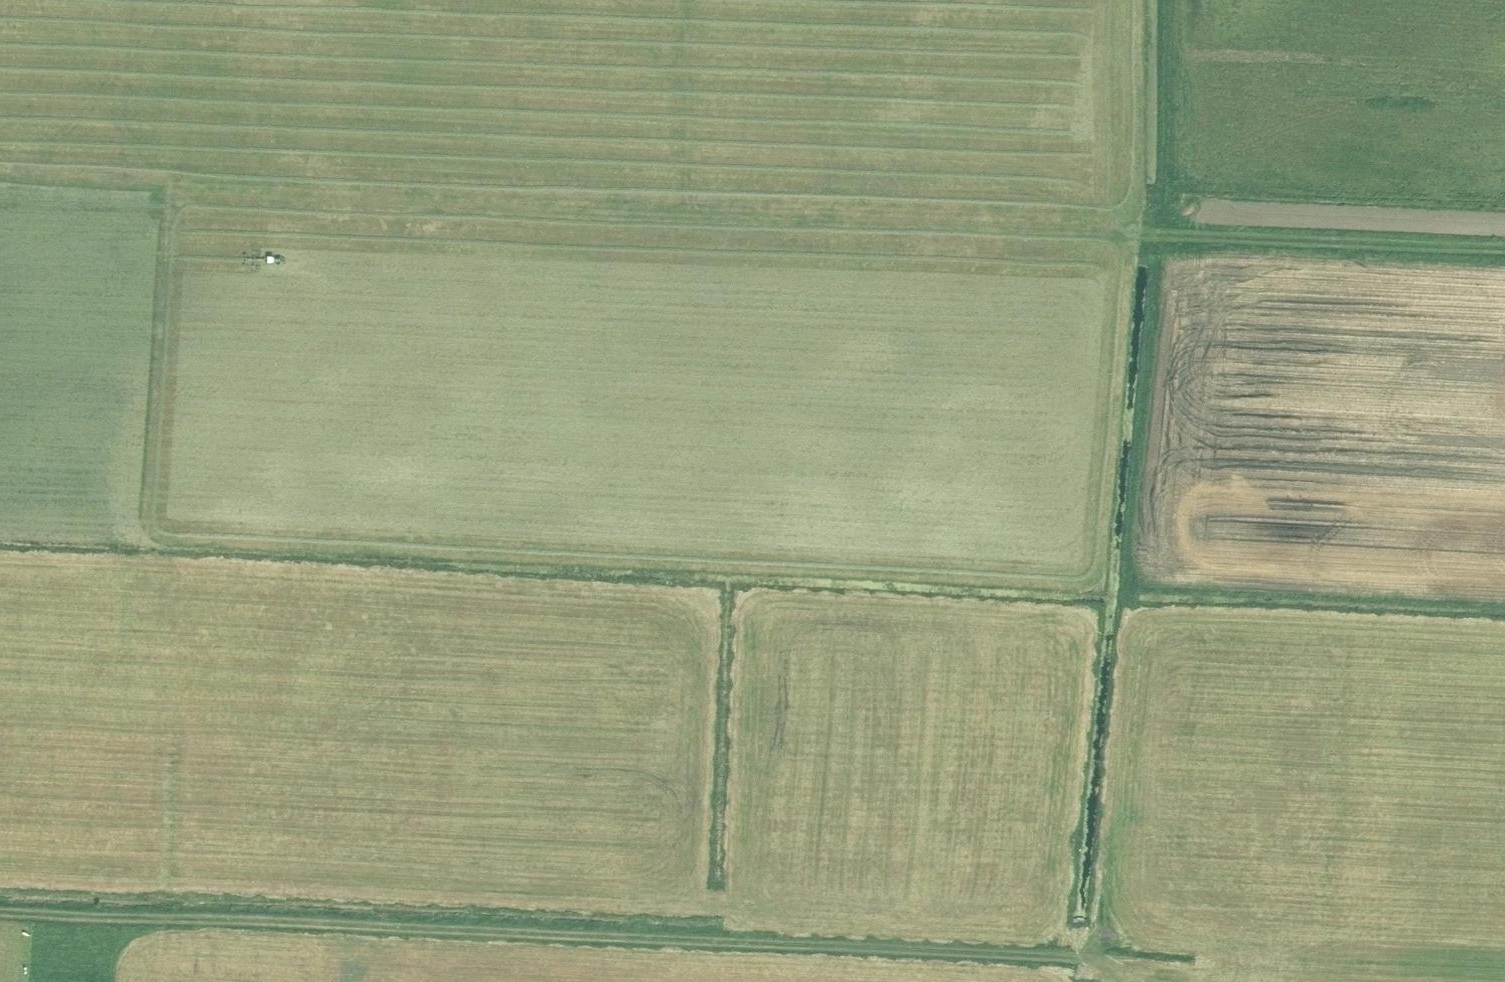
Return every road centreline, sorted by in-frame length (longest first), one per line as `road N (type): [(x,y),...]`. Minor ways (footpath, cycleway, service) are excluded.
road 1 (track): [(0,907),(1076,957)]
road 2 (track): [(1504,251),(1146,239)]

